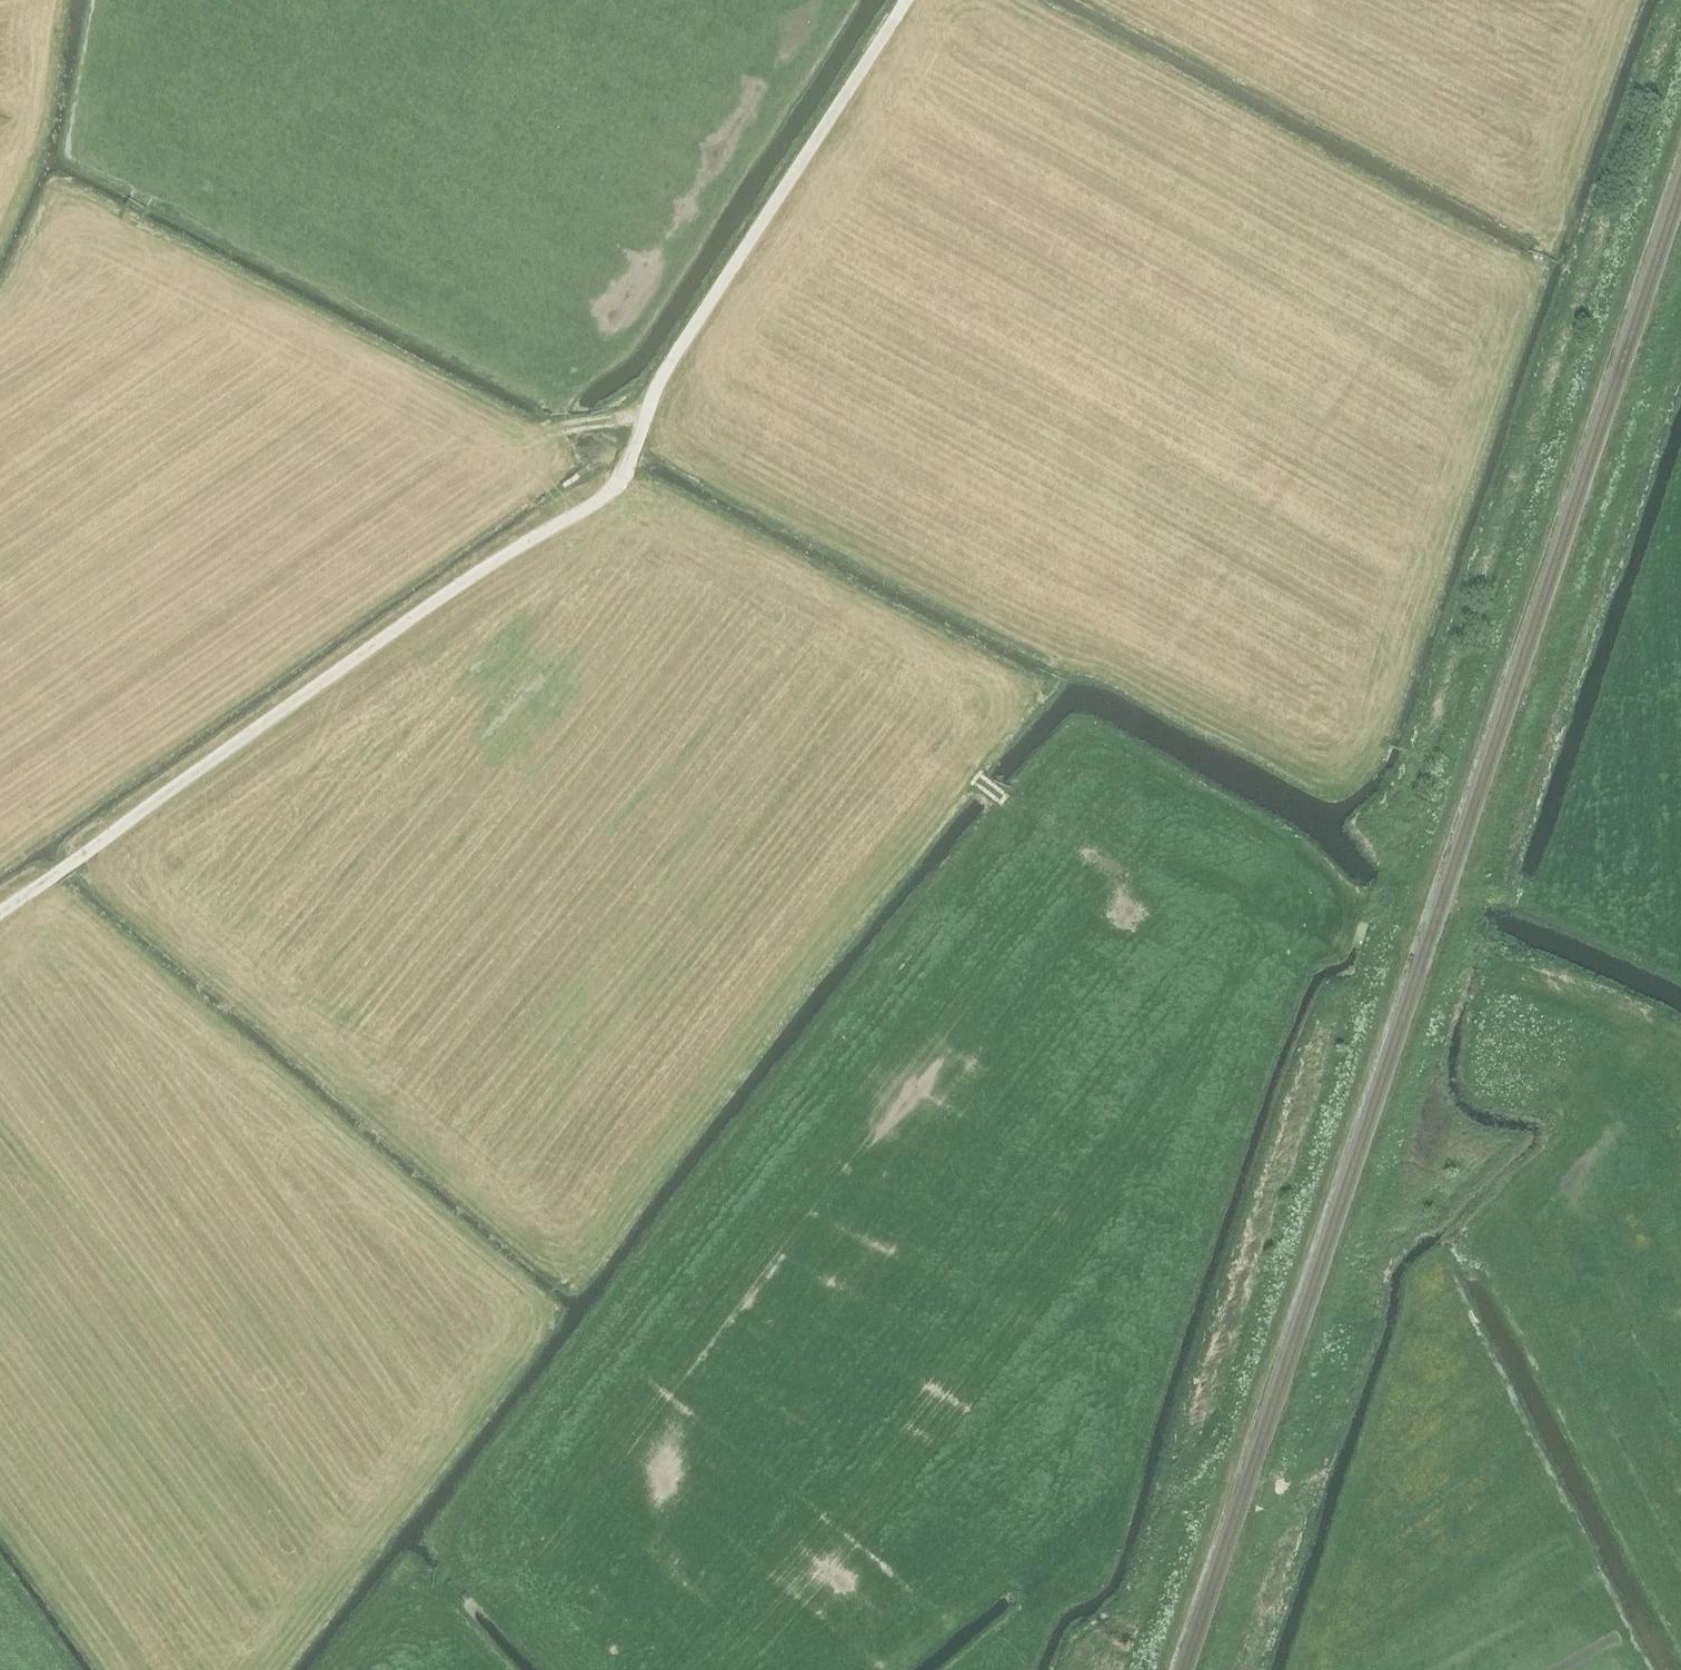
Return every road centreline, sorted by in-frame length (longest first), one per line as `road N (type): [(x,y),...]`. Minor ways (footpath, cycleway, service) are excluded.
road 1 (track): [(0,914),(460,585),(619,484),(658,381),(907,0)]

